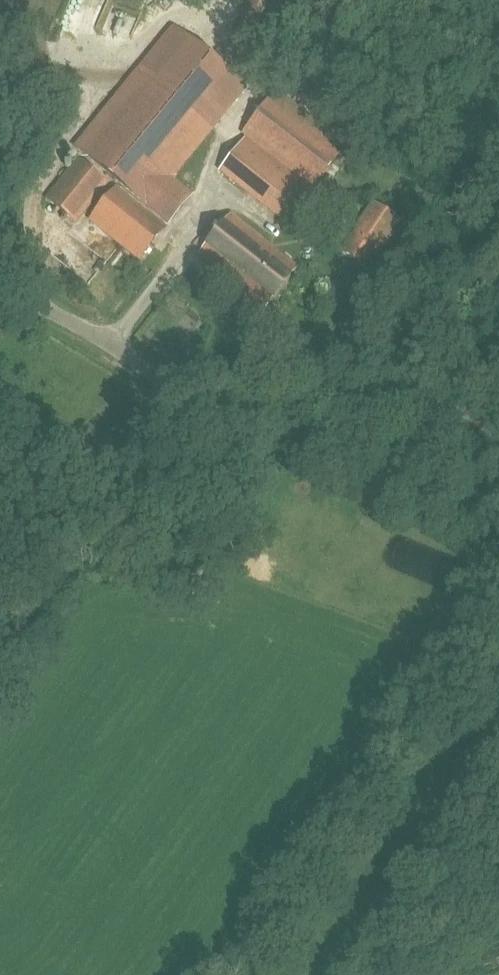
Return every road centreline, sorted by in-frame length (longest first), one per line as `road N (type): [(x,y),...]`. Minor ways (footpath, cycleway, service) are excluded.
road 1 (unclassified): [(498,418),(419,394),(210,393),(173,383),(44,308),(0,297)]

